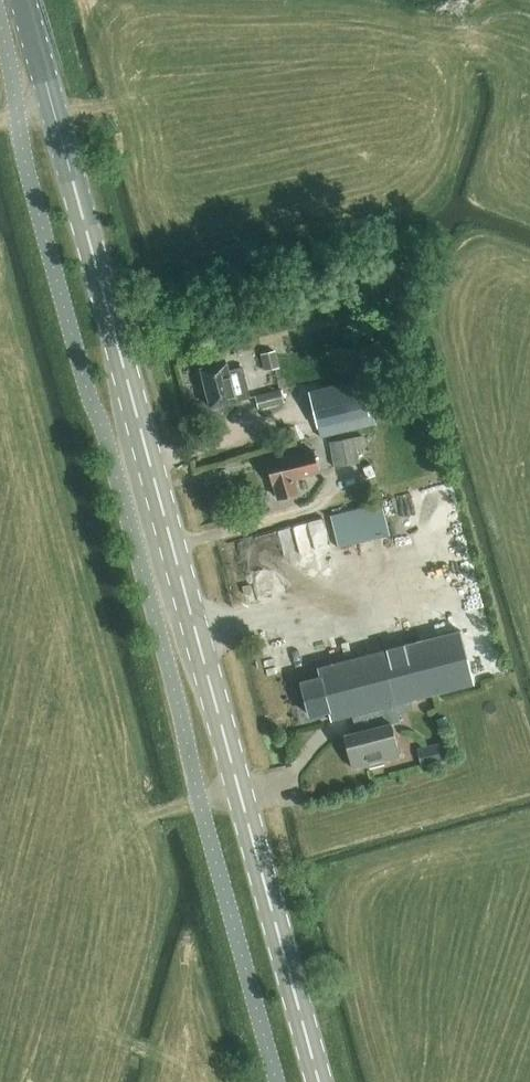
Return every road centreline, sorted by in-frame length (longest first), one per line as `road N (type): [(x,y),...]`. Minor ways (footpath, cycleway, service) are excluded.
road 1 (secondary): [(319,1081),(23,0)]

